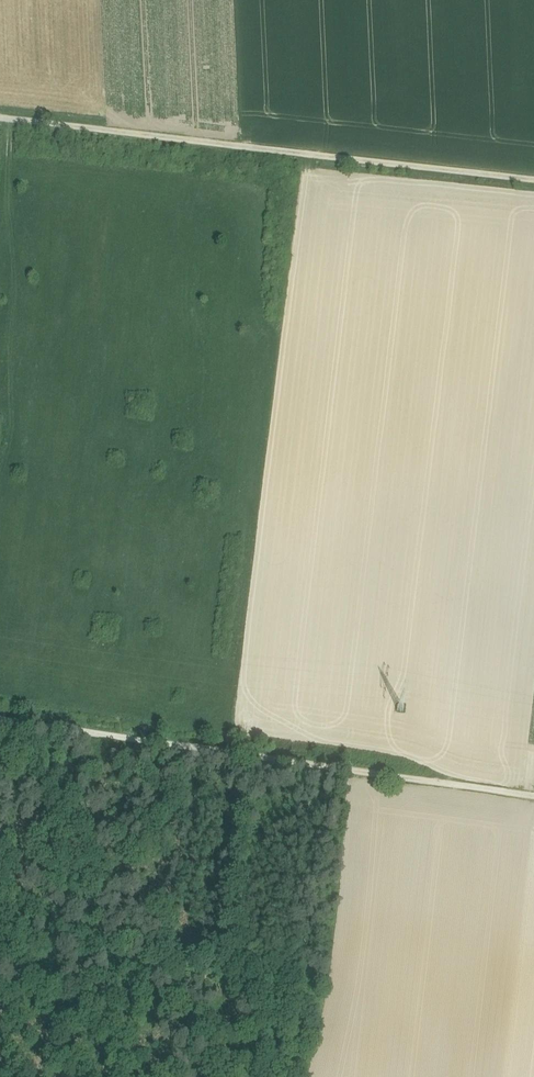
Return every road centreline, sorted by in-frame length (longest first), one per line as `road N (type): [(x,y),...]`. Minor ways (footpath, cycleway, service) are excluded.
road 1 (track): [(533,795),(0,720)]
road 2 (track): [(0,117),(533,179)]

